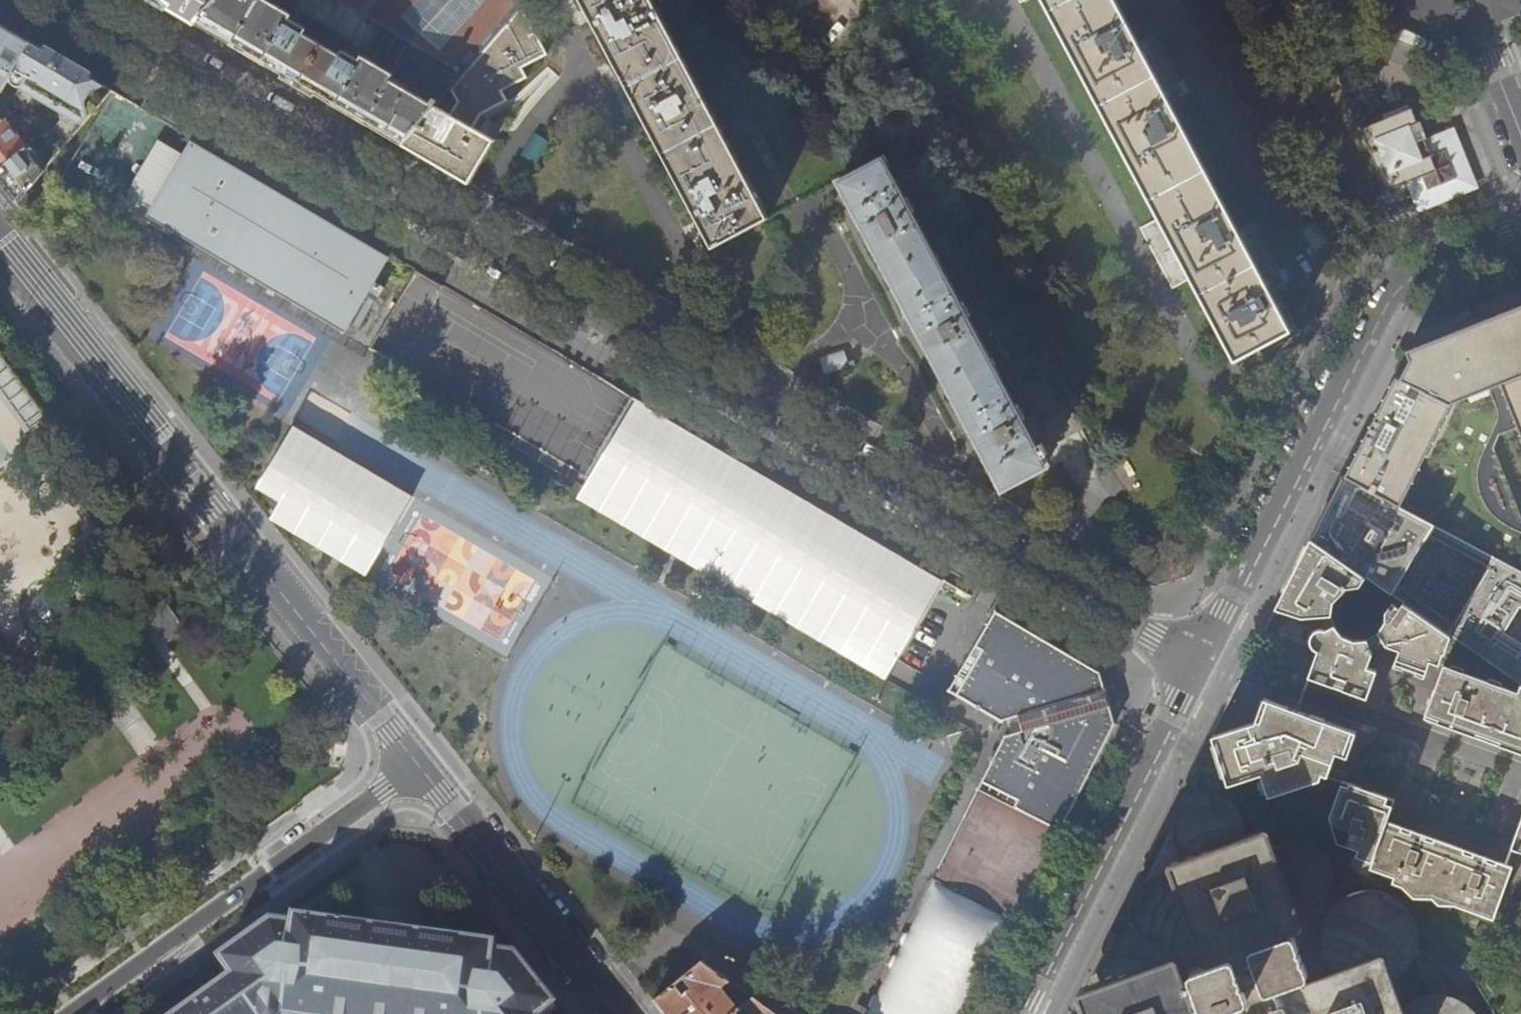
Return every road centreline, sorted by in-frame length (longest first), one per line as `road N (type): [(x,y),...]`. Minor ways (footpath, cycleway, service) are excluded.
road 1 (residential): [(1198,663),(73,0)]
road 2 (residential): [(1520,225),(1411,268),(1390,290),(1198,663)]
road 3 (residential): [(71,1013),(417,766)]
road 4 (residential): [(1198,663),(1023,1013)]
road 5 (residential): [(417,766),(616,1013)]
road 6 (tertiary): [(1520,134),(1471,12)]

